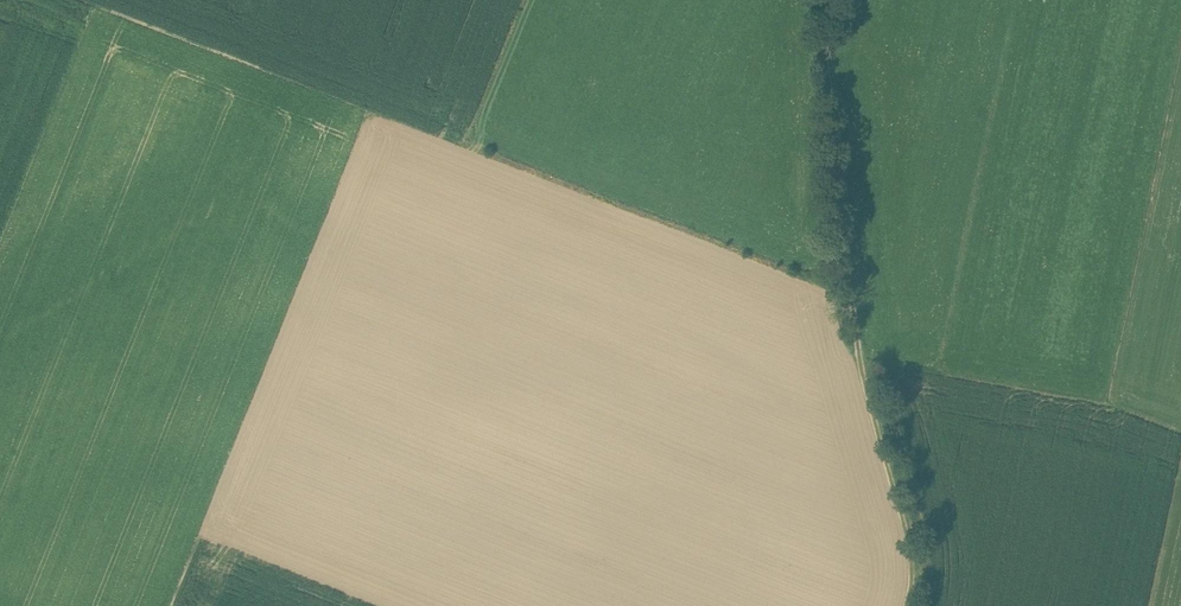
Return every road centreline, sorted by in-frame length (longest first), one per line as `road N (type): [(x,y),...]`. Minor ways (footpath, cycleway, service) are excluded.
road 1 (track): [(904,605),(909,592),(854,301),(828,0)]
road 2 (track): [(854,301),(373,111)]

